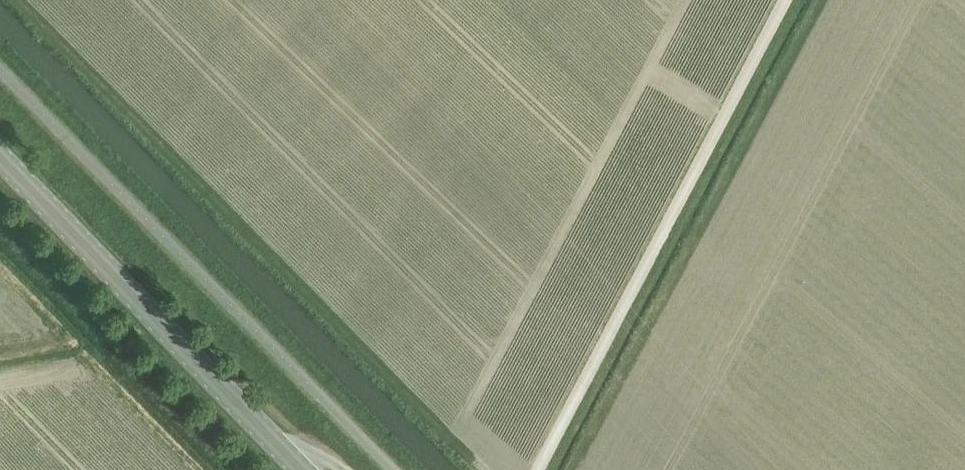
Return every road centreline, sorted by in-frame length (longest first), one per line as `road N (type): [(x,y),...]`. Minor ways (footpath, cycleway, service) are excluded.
road 1 (track): [(537,469),(786,0)]
road 2 (secondary): [(302,469),(0,159)]

